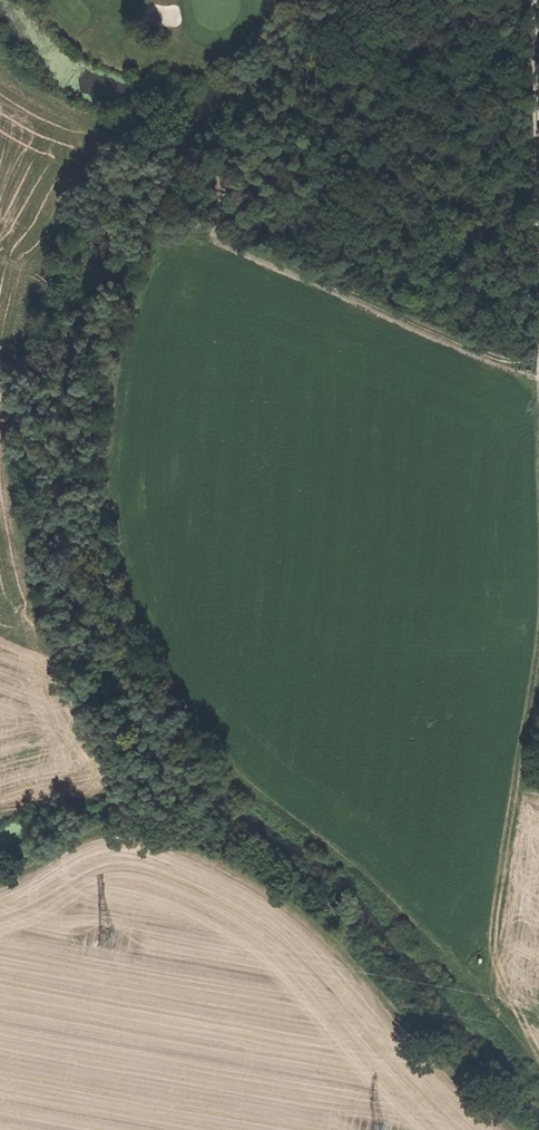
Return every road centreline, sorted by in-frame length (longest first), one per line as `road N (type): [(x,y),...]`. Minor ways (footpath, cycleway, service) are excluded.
road 1 (track): [(538,1057),(500,975),(497,920),(497,863),(538,653)]
road 2 (track): [(538,196),(535,0)]

